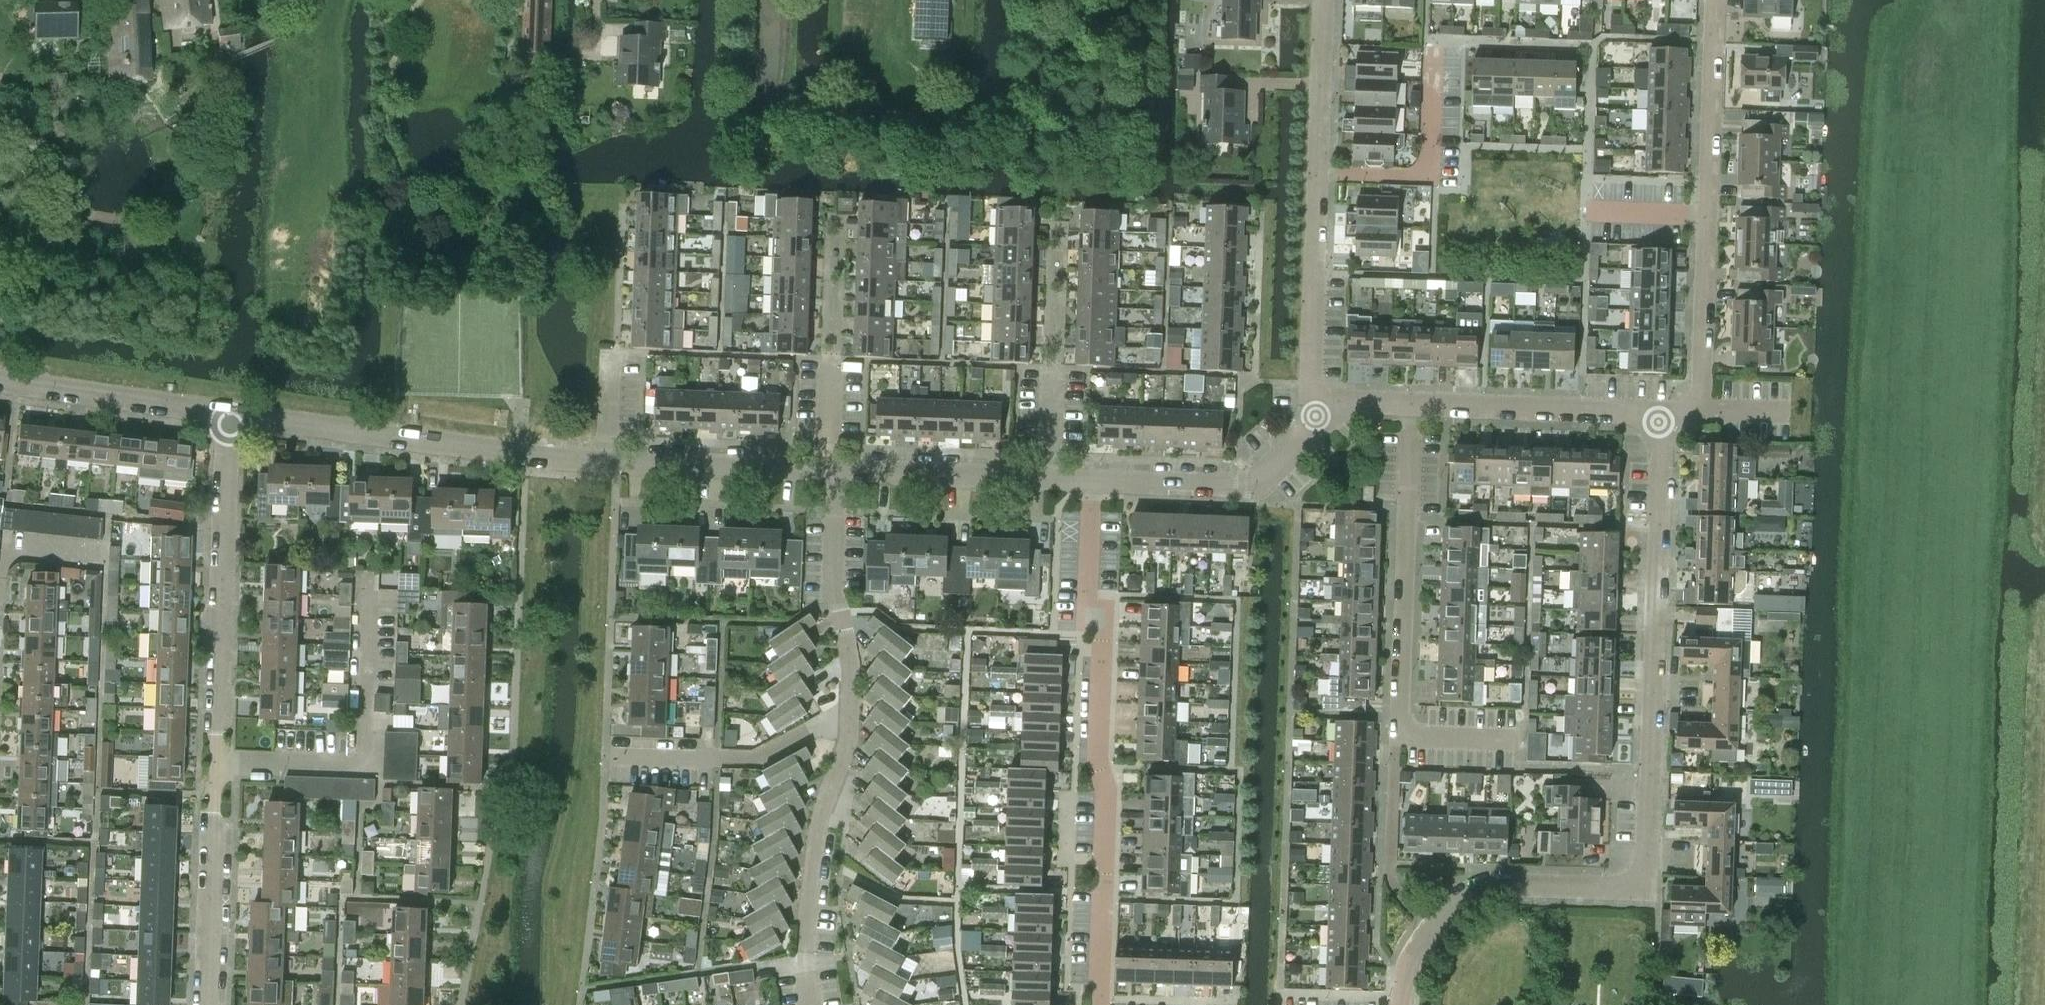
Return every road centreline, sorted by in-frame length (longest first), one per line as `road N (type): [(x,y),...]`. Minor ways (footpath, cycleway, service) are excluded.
road 1 (residential): [(1402,1004),(1405,975),(1427,921),(1449,902),(1503,882),(1630,885),(1642,877),(1659,416)]
road 2 (residential): [(1092,484),(1090,570),(1105,644),(1098,763),(1108,790),(1105,1004)]
road 3 (residential): [(1524,742),(1401,739),(1408,402)]
road 4 (residential): [(229,420),(615,464)]
road 5 (residential): [(218,763),(365,767),(367,567)]
road 6 (residential): [(218,763),(229,420)]
road 7 (residential): [(1092,484),(1254,487),(1315,412)]
road 8 (residential): [(606,756),(759,759),(852,711)]
road 9 (residential): [(1659,416),(1408,402)]
road 10 (residential): [(803,955),(823,804),(852,711)]
road 11 (residential): [(1316,170),(1430,168),(1433,40)]
road 12 (residential): [(1315,412),(1316,170)]
road 13 (residential): [(206,1004),(218,763)]
road 14 (residential): [(852,711),(835,592),(832,473)]
road 15 (residential): [(0,382),(229,420)]
road 16 (residential): [(832,473),(1051,480)]
road 17 (residential): [(1707,218),(1714,0)]
road 18 (residential): [(615,464),(832,473)]
road 19 (residential): [(1697,409),(1707,218)]
road 20 (residential): [(1316,170),(1323,0)]
road 21 (residential): [(0,610),(9,603),(14,548),(104,557)]
road 22 (residential): [(832,473),(834,351)]

